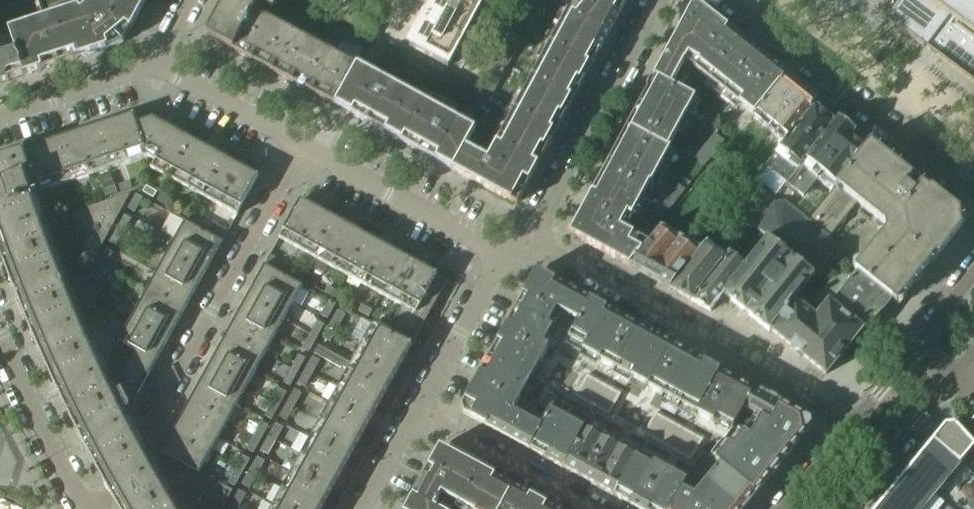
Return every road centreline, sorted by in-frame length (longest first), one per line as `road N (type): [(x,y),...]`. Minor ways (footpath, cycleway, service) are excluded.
road 1 (residential): [(100,508),(302,145)]
road 2 (residential): [(516,247),(563,258),(849,426)]
road 3 (residential): [(973,195),(730,0)]
road 4 (residential): [(658,0),(540,218),(516,247)]
road 5 (residential): [(516,247),(473,238),(302,145)]
road 6 (residential): [(417,413),(594,508)]
road 7 (residential): [(417,413),(490,274),(516,247)]
road 8 (residential): [(85,508),(0,334)]
road 9 (residential): [(841,508),(954,377)]
road 10 (residential): [(0,116),(158,66)]
road 11 (residential): [(302,145),(158,66)]

